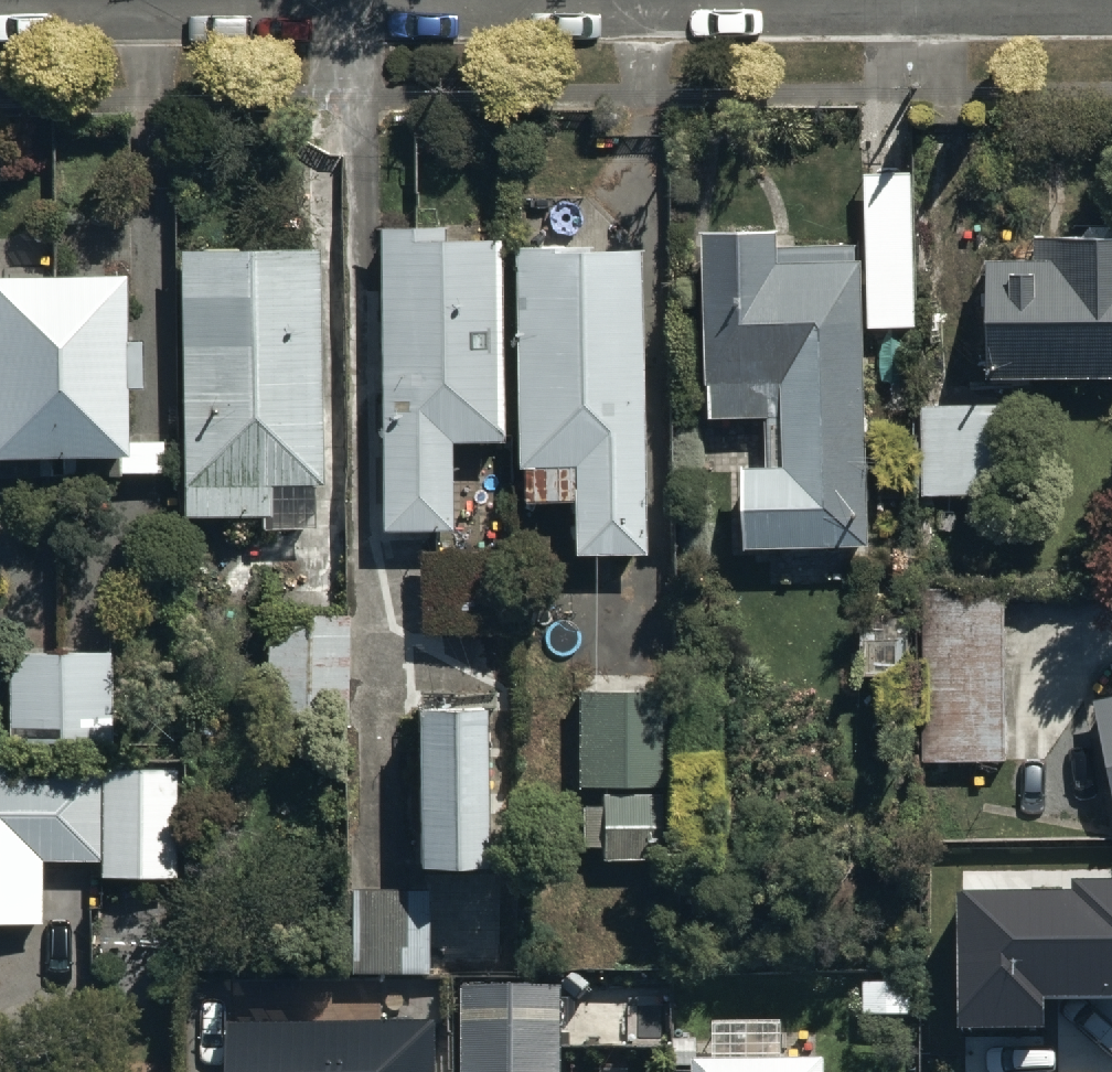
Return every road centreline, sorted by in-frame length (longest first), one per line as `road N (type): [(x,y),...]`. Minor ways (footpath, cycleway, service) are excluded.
road 1 (residential): [(0,2),(369,0)]

